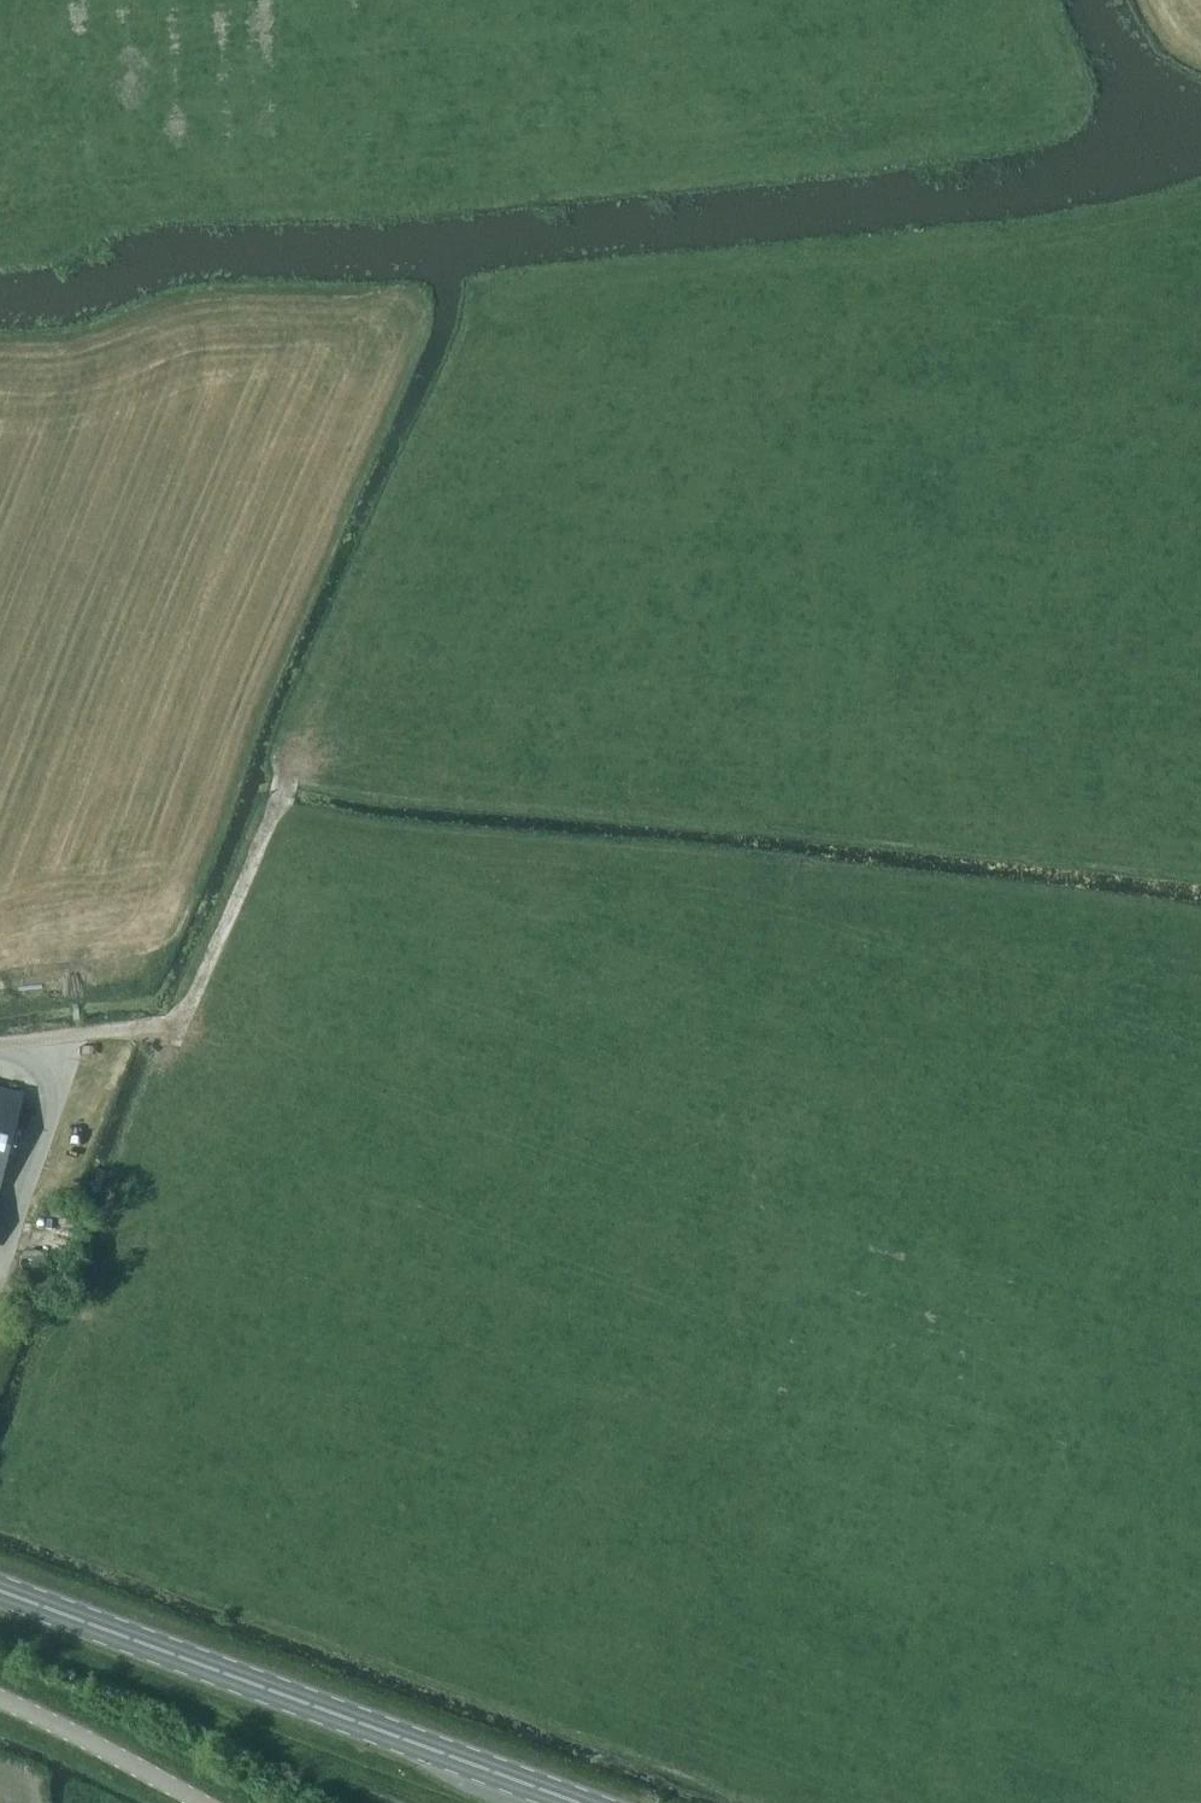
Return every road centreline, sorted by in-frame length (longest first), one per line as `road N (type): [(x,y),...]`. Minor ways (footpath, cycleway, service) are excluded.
road 1 (primary): [(586,1802),(0,1590)]
road 2 (unclassified): [(201,1802),(0,1696)]

